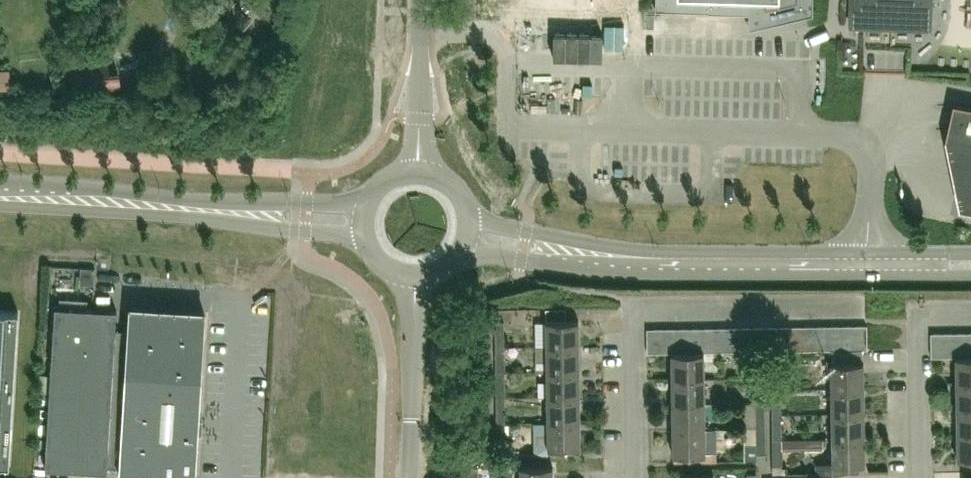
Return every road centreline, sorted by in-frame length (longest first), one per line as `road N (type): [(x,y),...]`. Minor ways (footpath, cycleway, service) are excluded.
road 1 (primary): [(459,253),(623,271),(970,276)]
road 2 (primary): [(970,253),(651,250),(467,216)]
road 3 (residential): [(635,477),(634,313),(857,309)]
road 4 (primary): [(237,212),(0,195)]
road 5 (residential): [(921,477),(919,316),(970,316)]
road 6 (residential): [(410,477),(415,276)]
road 7 (residential): [(419,174),(423,0)]
road 8 (primary): [(237,212),(285,230),(368,241)]
road 9 (primary): [(371,201),(237,212)]

